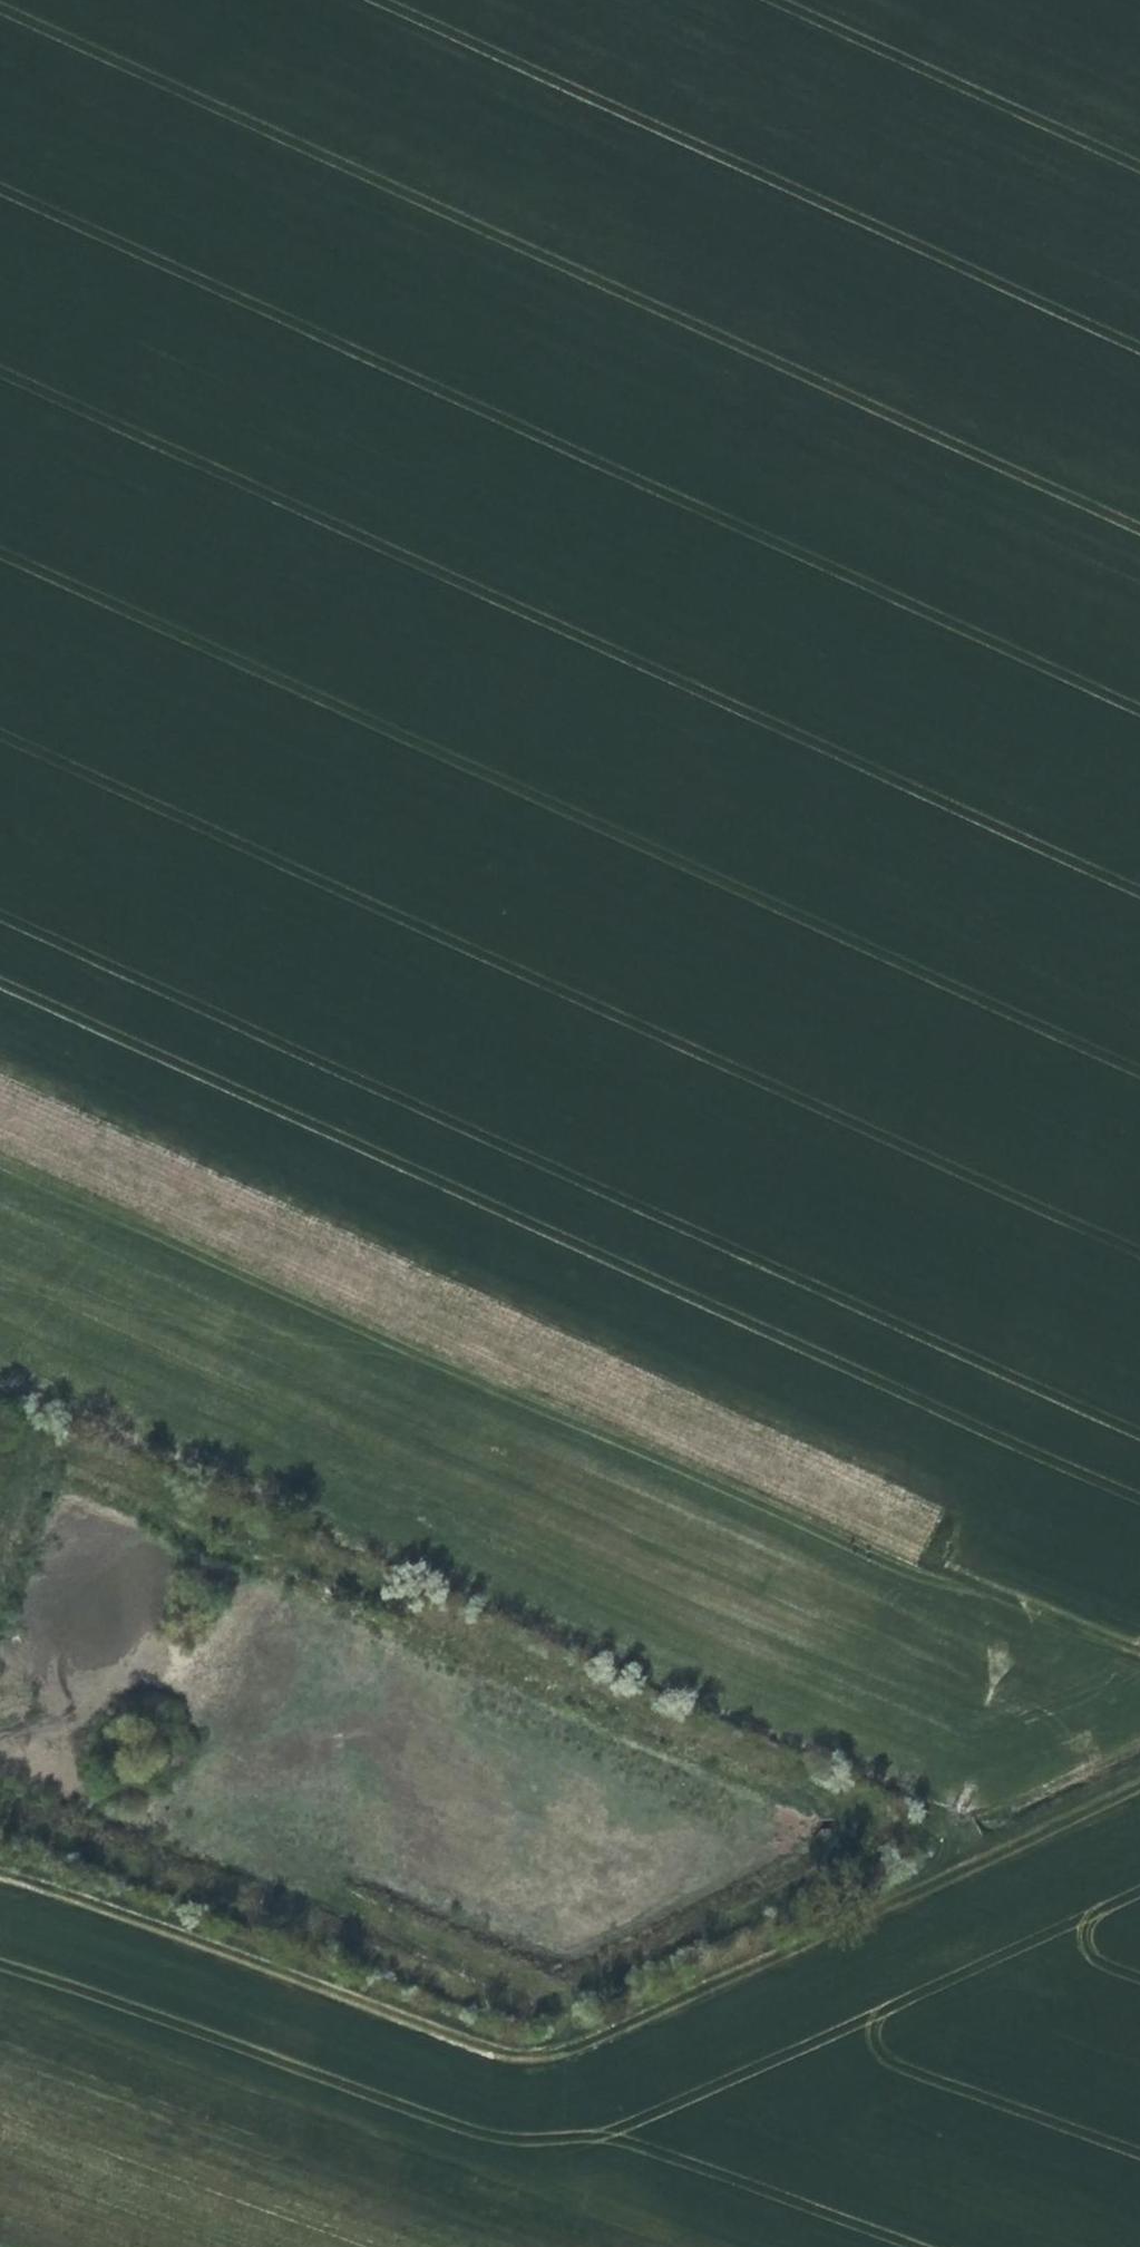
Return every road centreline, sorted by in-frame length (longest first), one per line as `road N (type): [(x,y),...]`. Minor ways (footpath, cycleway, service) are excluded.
road 1 (track): [(1139,1777),(546,2050),(498,2051),(0,1866)]

